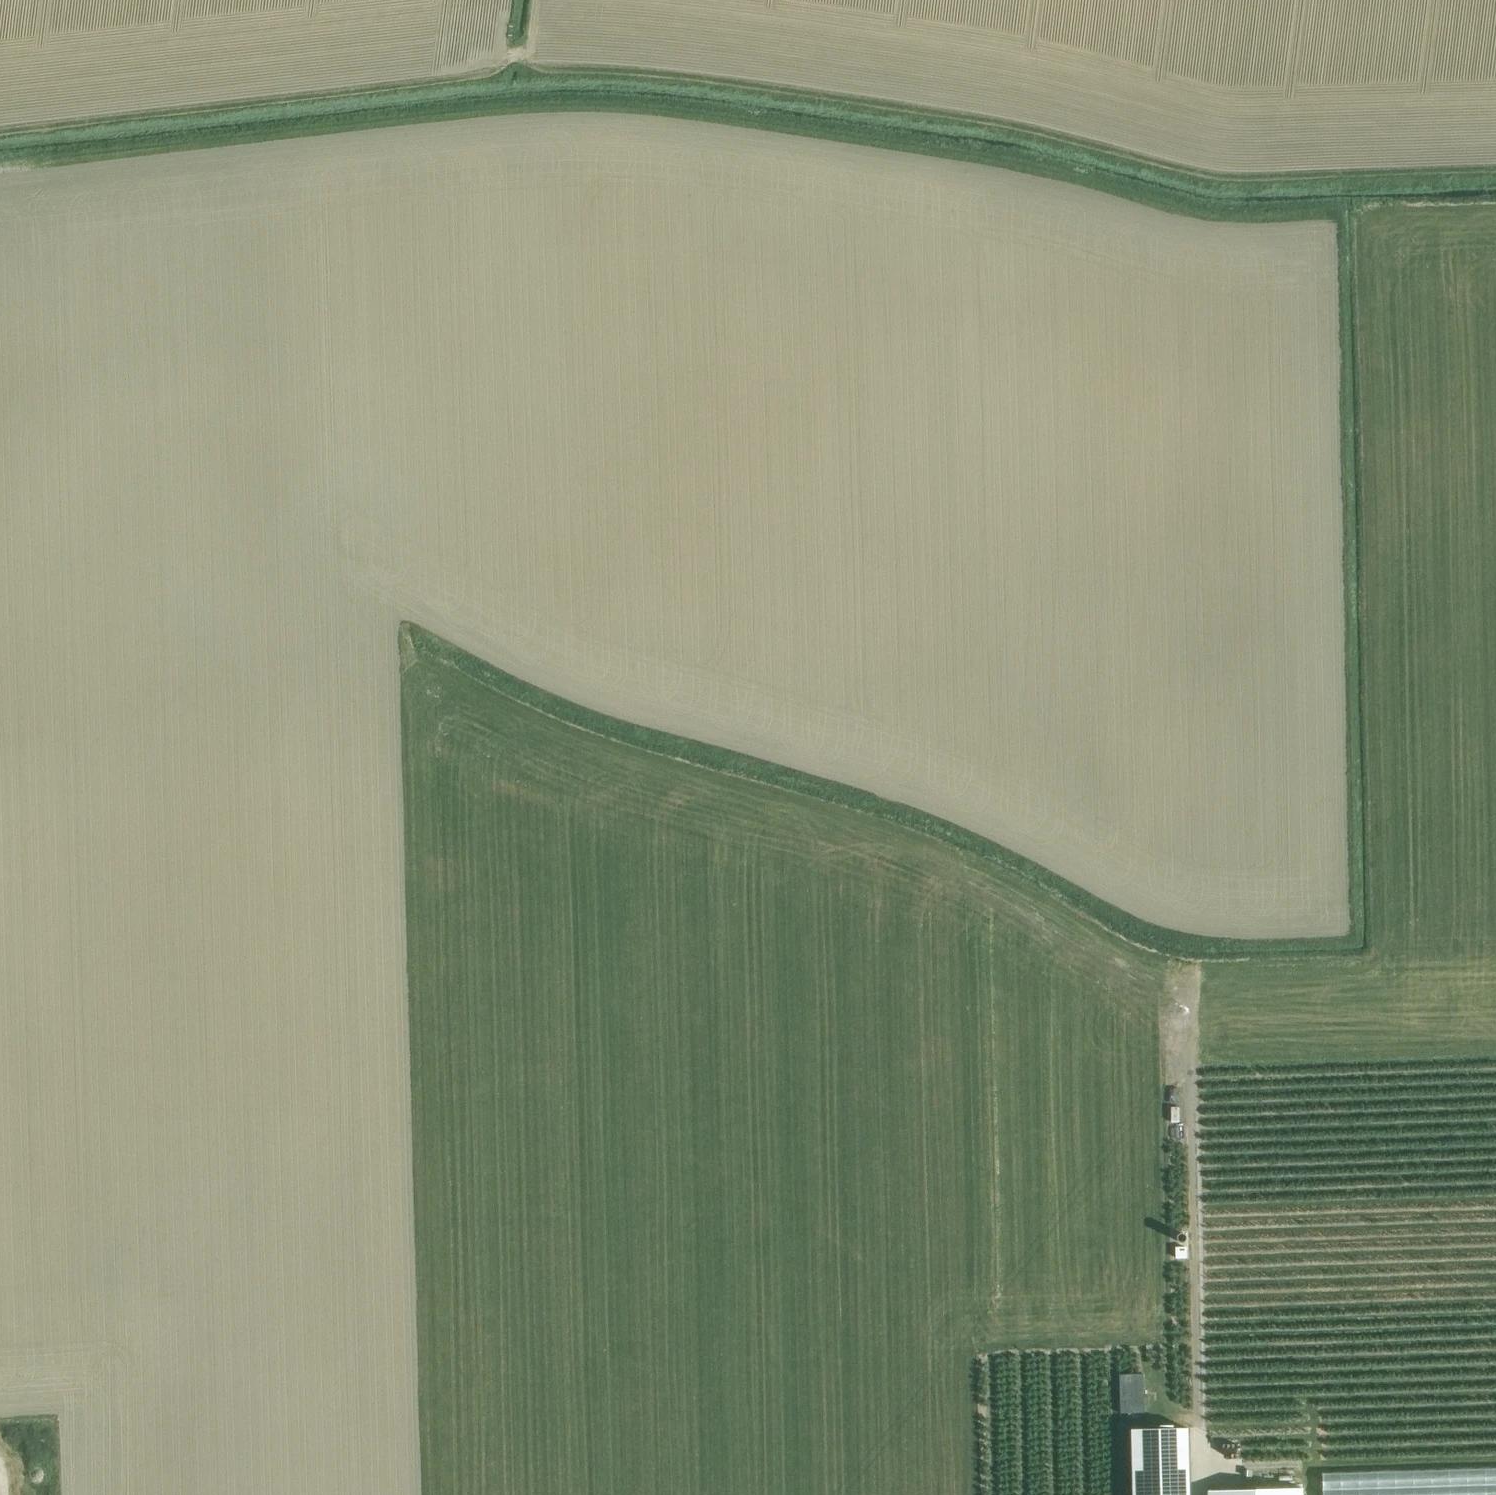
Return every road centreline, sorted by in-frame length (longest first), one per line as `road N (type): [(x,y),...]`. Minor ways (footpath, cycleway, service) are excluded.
road 1 (track): [(1187,962),(1203,1482)]

